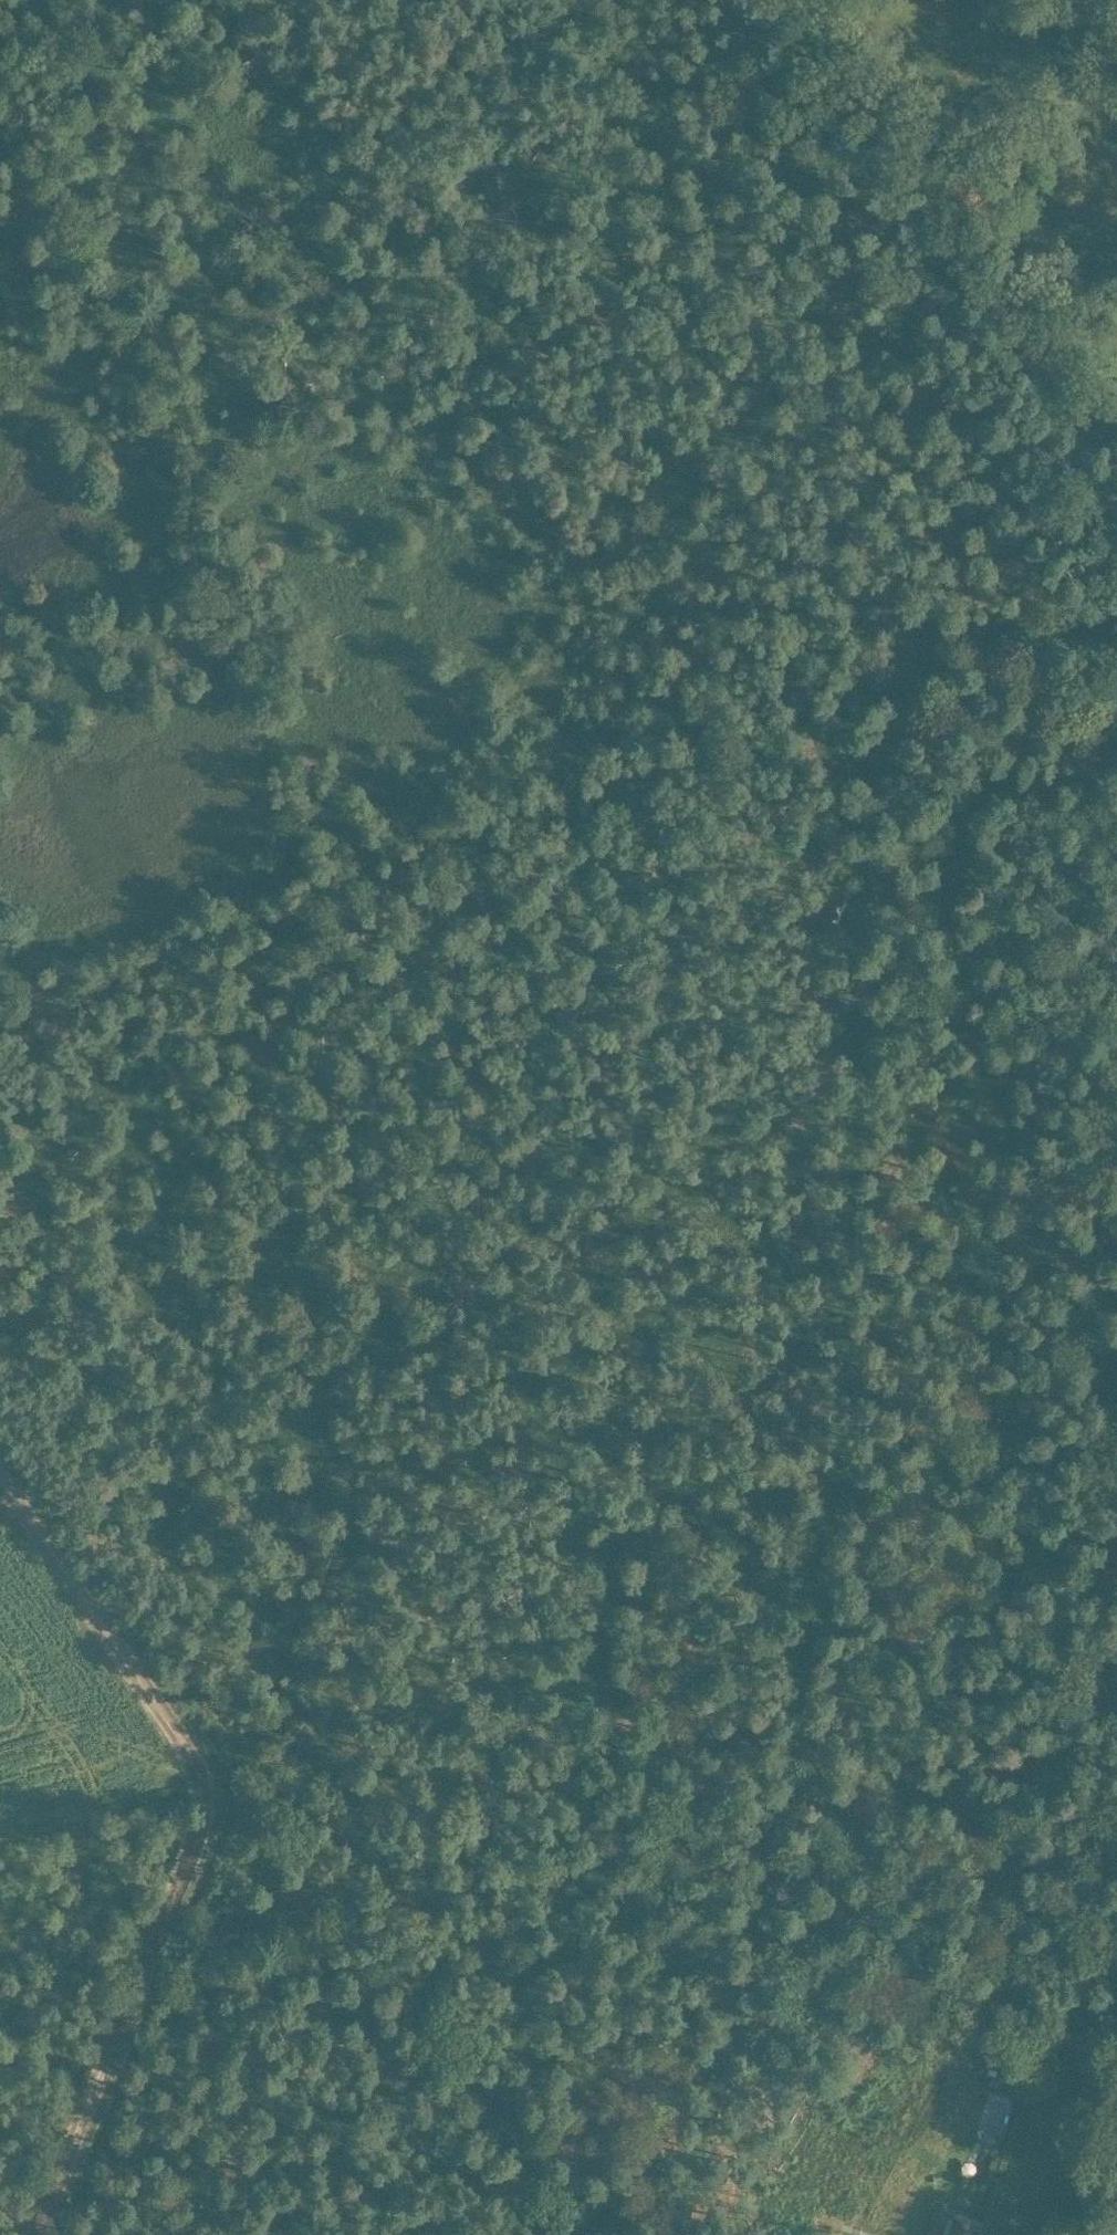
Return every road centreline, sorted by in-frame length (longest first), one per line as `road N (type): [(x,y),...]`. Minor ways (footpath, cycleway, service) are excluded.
road 1 (track): [(32,2234),(209,1776)]

